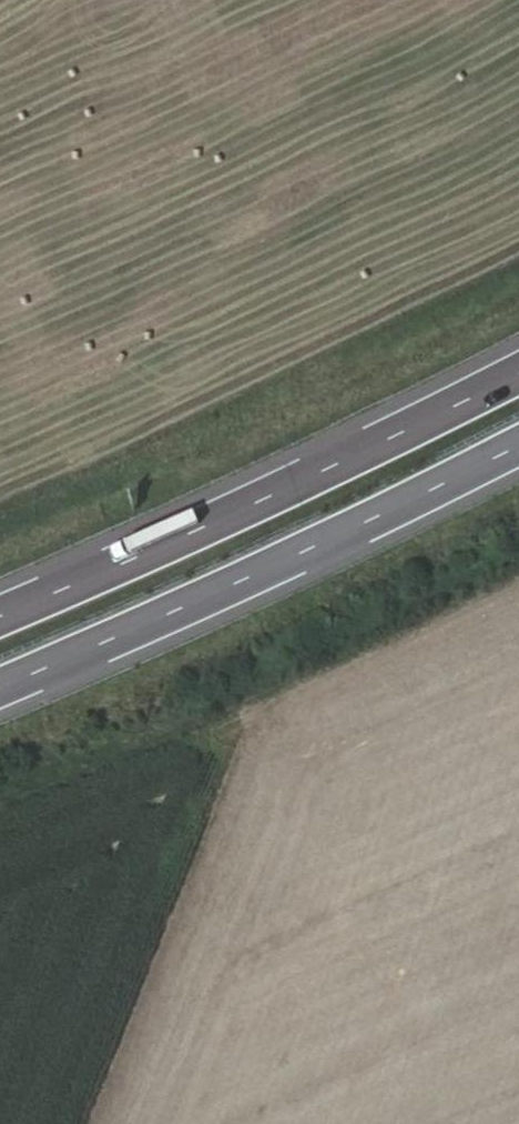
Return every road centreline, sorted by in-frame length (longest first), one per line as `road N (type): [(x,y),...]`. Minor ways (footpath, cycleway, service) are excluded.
road 1 (motorway): [(0,694),(354,534),(518,444)]
road 2 (motorway): [(518,371),(285,485),(0,607)]

